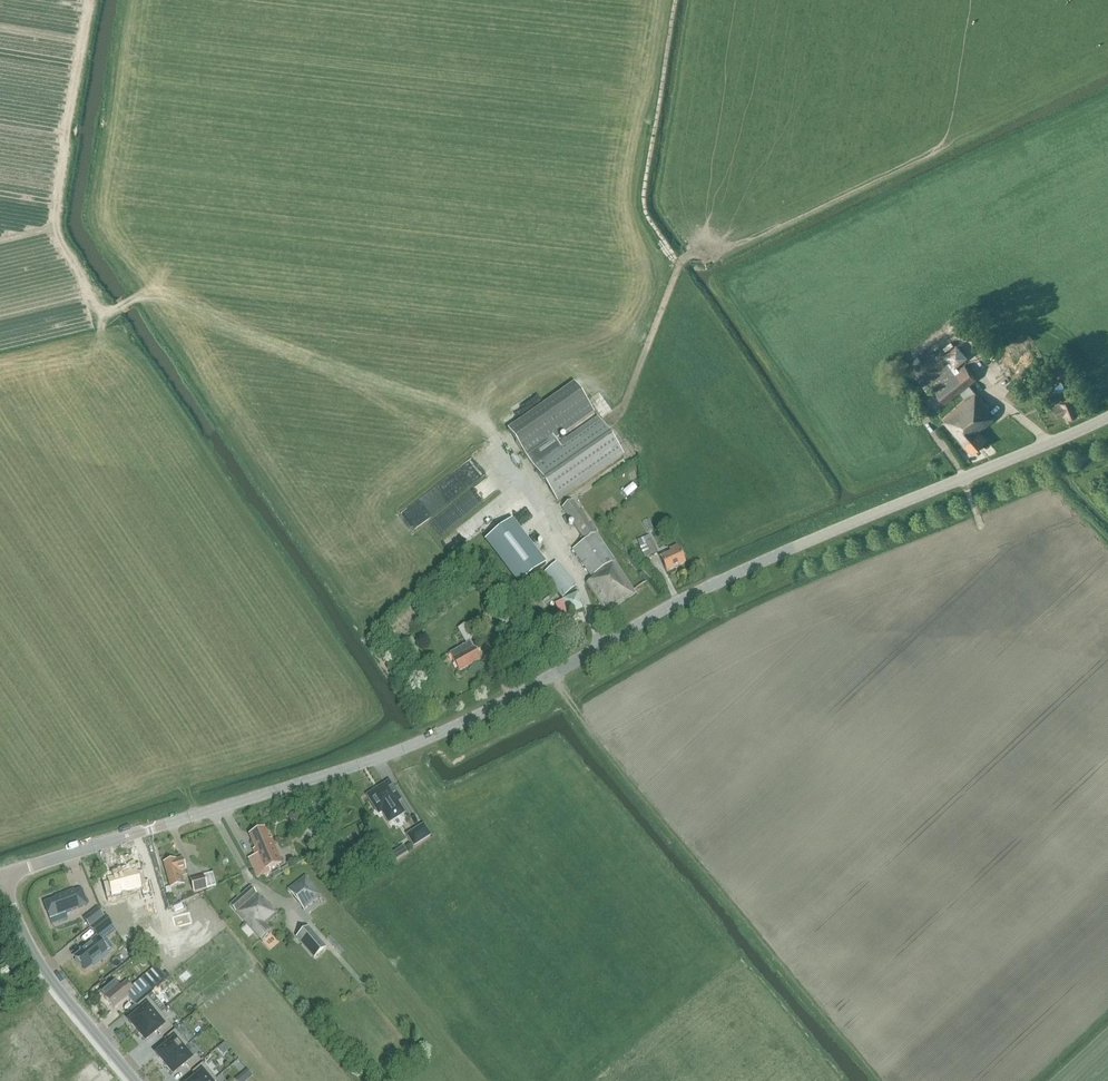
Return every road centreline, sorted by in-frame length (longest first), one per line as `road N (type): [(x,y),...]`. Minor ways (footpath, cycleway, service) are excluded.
road 1 (unclassified): [(0,875),(417,743),(498,707),(714,584),(1107,417)]
road 2 (unclassified): [(135,1080),(49,976),(0,876)]

